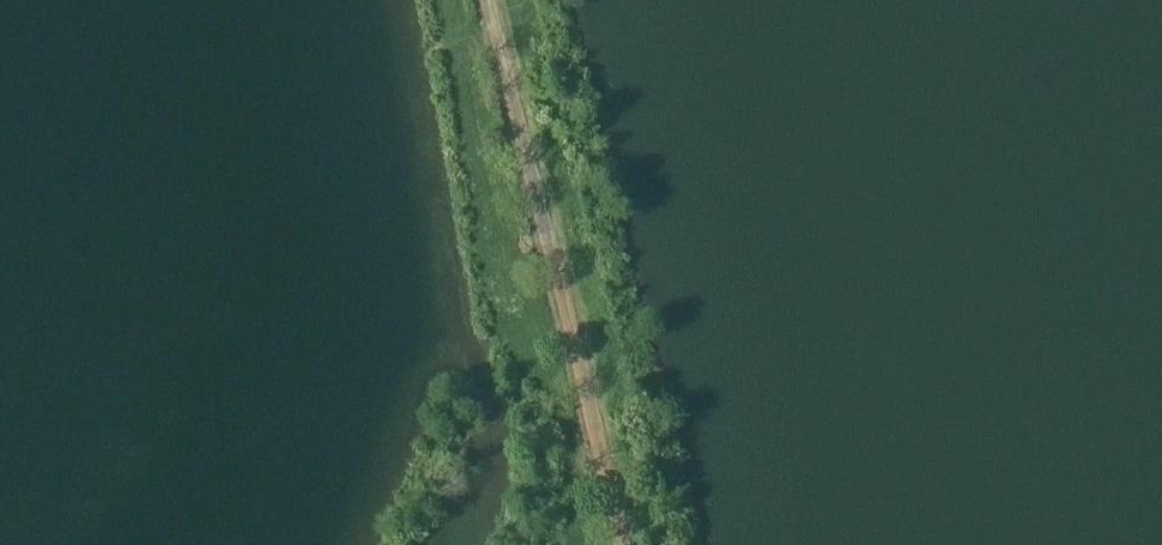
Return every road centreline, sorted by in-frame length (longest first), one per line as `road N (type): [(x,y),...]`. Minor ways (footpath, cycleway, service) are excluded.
road 1 (track): [(617,544),(487,0)]

